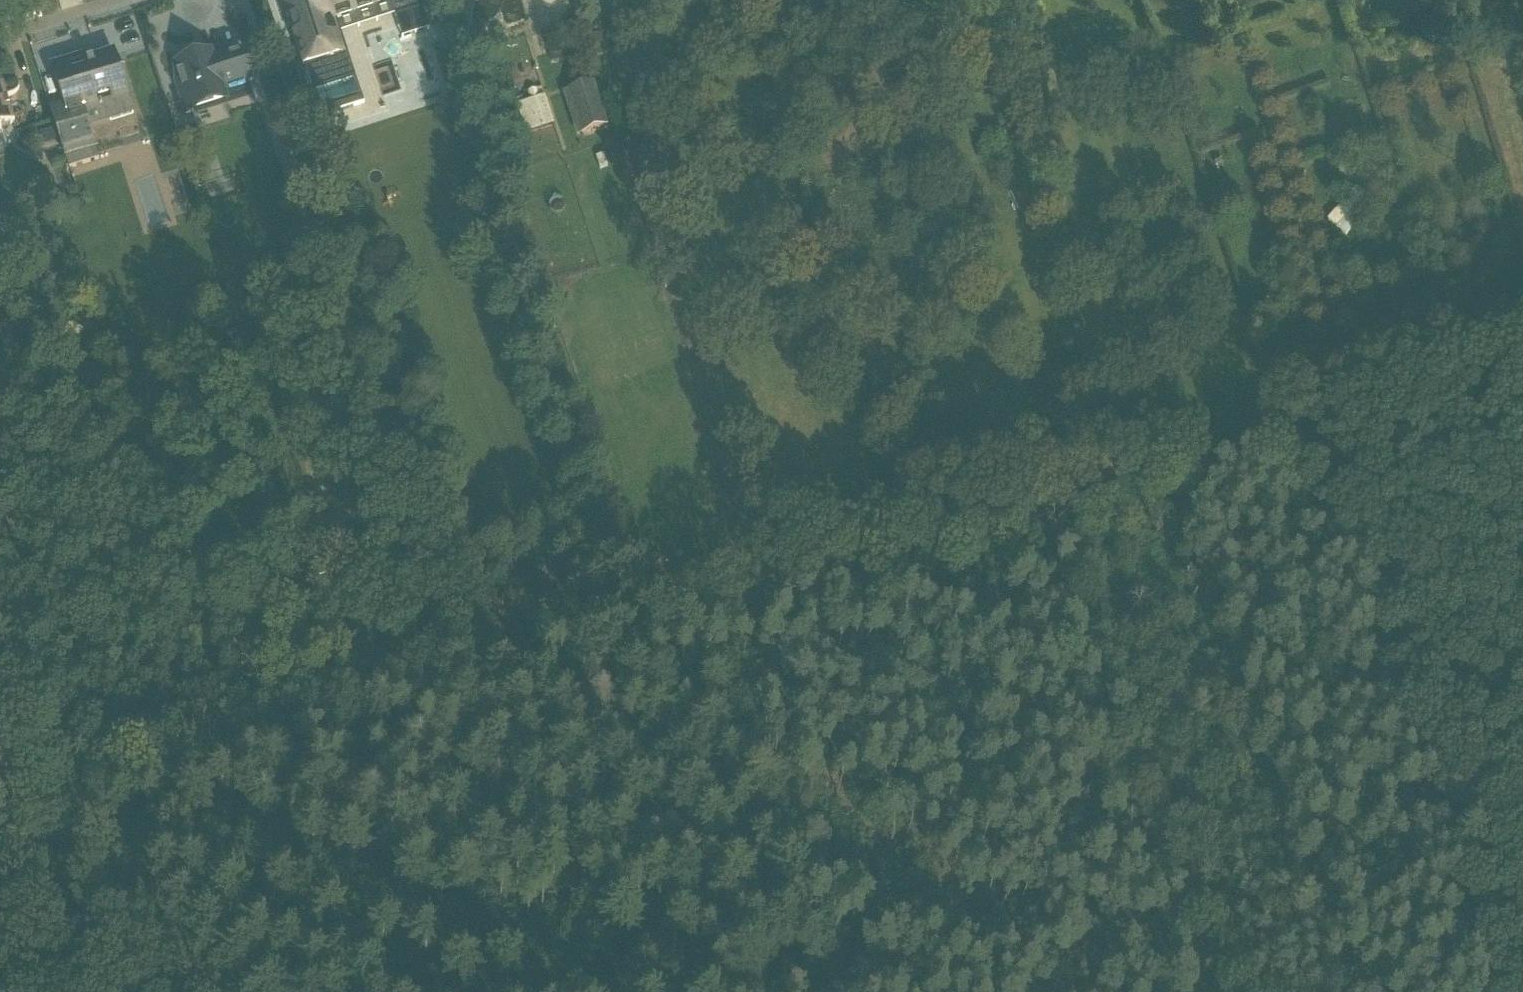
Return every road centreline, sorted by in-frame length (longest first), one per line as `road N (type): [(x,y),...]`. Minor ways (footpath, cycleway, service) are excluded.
road 1 (track): [(43,820),(1522,333)]
road 2 (track): [(55,832),(94,834),(653,991)]
road 3 (track): [(55,832),(227,991)]

